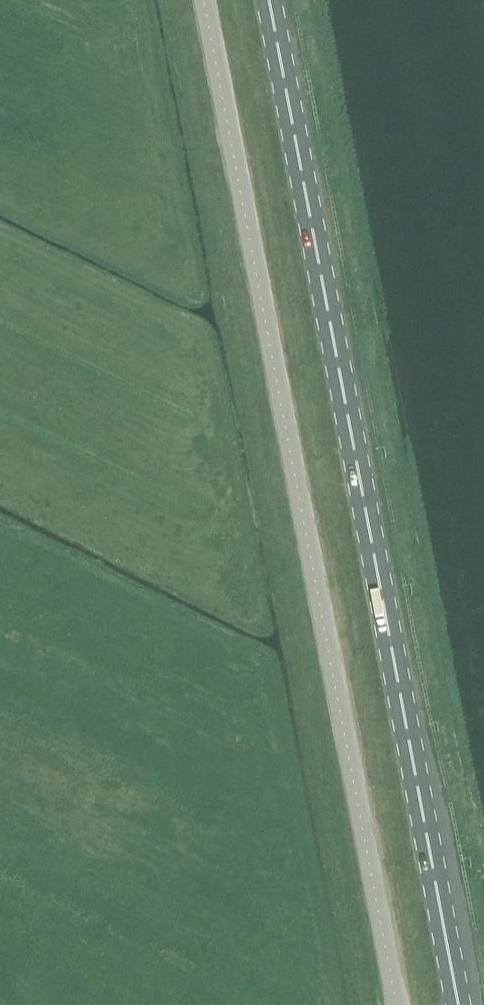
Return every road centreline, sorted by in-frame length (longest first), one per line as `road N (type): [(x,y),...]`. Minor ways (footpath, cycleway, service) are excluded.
road 1 (unclassified): [(397,1004),(204,0)]
road 2 (primary): [(458,1004),(270,0)]

